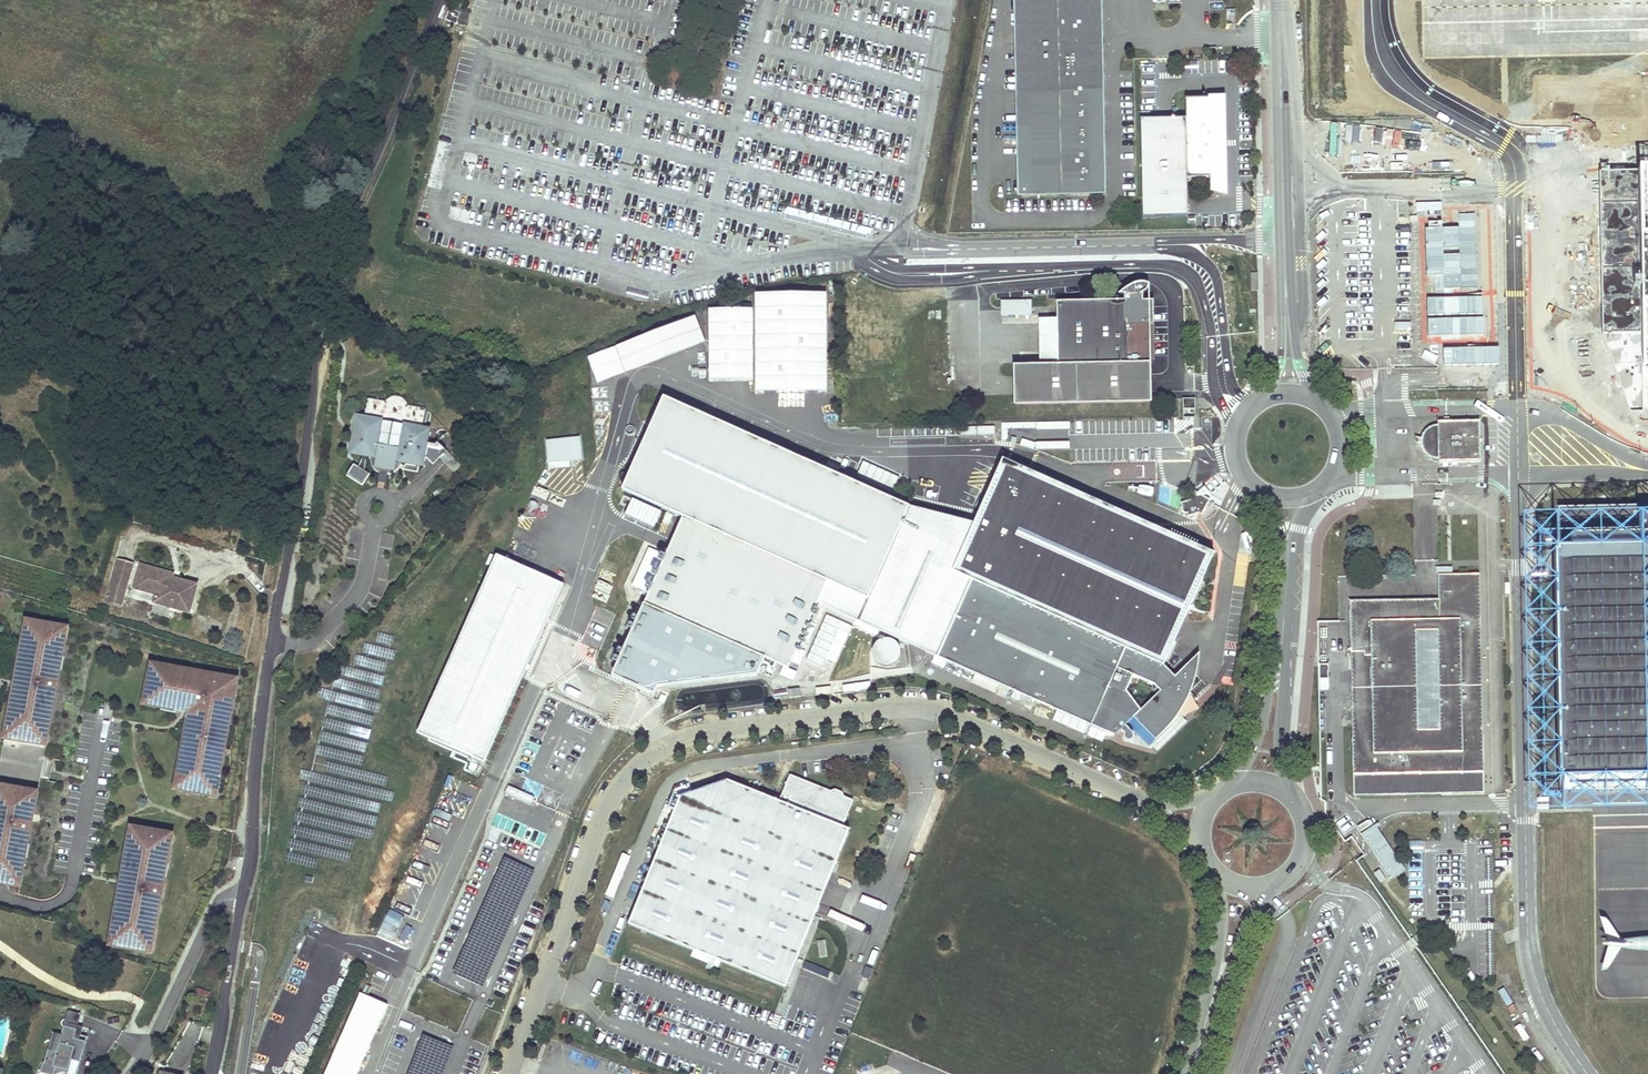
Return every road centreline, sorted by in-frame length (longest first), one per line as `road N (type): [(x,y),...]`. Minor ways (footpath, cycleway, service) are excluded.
road 1 (unclassified): [(243,894),(326,283),(444,0)]
road 2 (unclassified): [(510,1073),(607,807),(632,772),(671,744),(710,732),(921,708),(1104,785)]
road 3 (residential): [(104,720),(71,891),(43,907),(0,897)]
road 4 (unclassified): [(1279,0),(1284,236)]
road 5 (residential): [(132,1073),(217,903),(243,894)]
road 6 (unclassified): [(211,1073),(243,894)]
road 7 (unclassified): [(1211,864),(1221,920),(1204,1030)]
road 8 (unclassified): [(1315,399),(1295,345),(1284,236)]
road 9 (unclassified): [(1286,794),(1282,627)]
road 10 (unclassified): [(1284,236),(1280,354),(1261,399)]
road 11 (unclassified): [(1282,627),(1240,784)]
road 12 (unclassified): [(1204,1030),(1261,885)]
road 13 (unclassified): [(1221,794),(1168,804),(1104,785)]
road 14 (unclassified): [(1104,785),(1176,822),(1204,850)]

